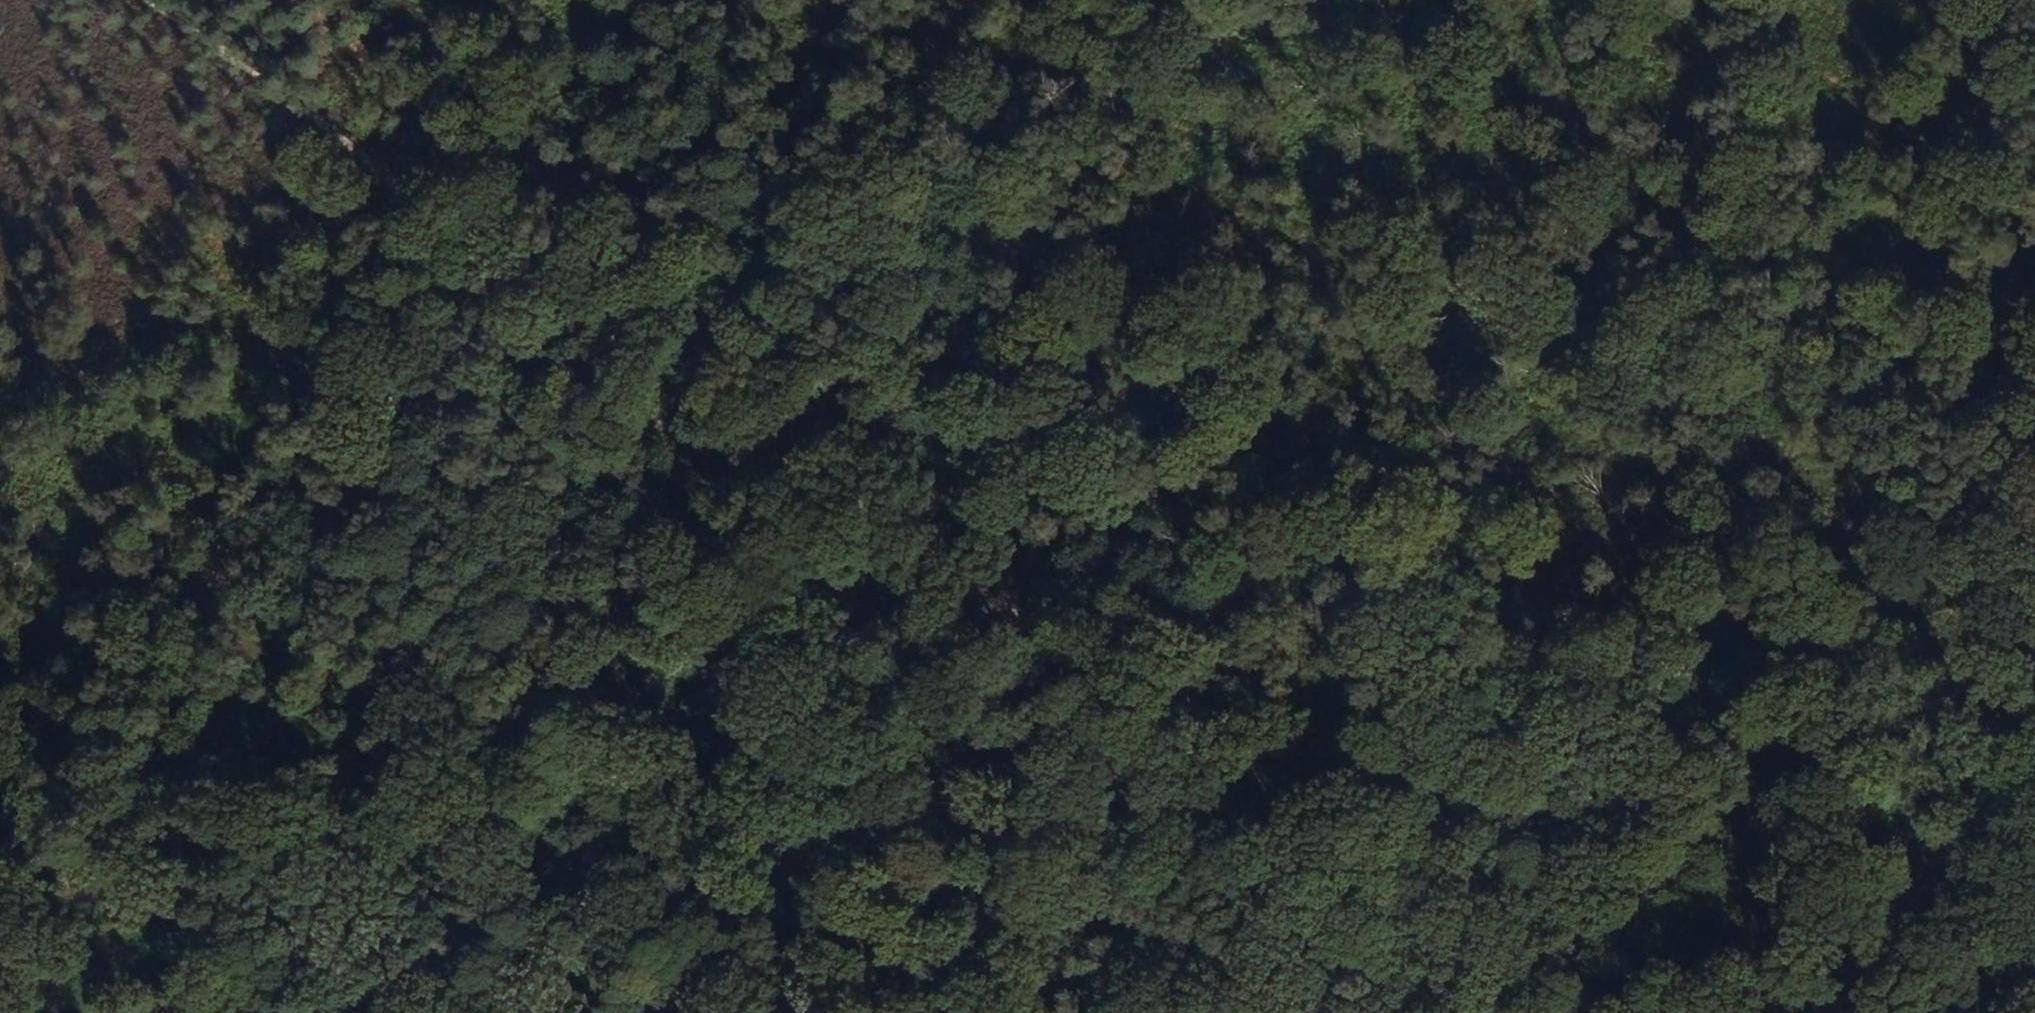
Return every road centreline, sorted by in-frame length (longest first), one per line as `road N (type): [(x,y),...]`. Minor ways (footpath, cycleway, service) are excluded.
road 1 (track): [(1516,1012),(1241,823),(429,201)]
road 2 (track): [(429,201),(934,0)]
road 3 (track): [(2034,586),(1745,1012)]
road 4 (track): [(429,201),(133,0)]

